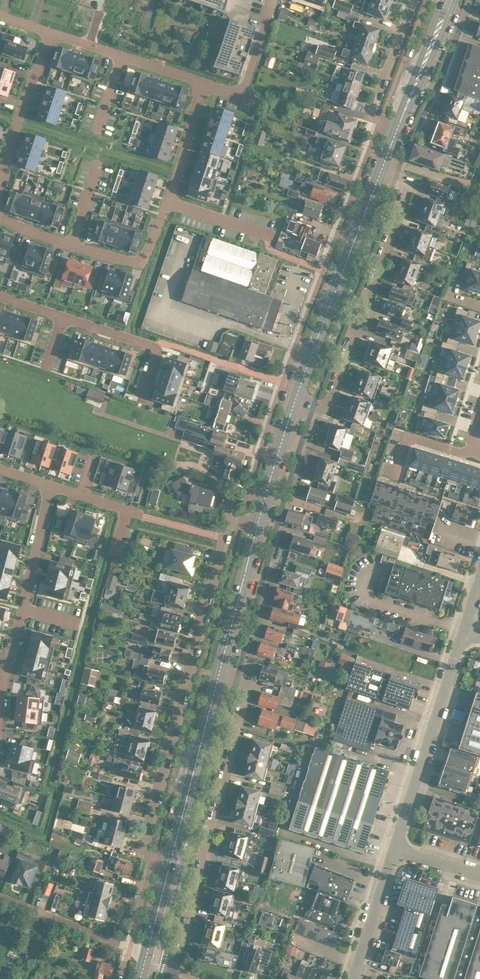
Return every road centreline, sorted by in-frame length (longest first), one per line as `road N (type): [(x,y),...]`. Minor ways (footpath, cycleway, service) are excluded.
road 1 (residential): [(256,529),(226,529),(144,846),(149,859),(169,866)]
road 2 (residential): [(146,955),(170,965),(180,956),(248,690),(219,673)]
road 3 (residential): [(0,218),(140,262),(204,83)]
road 4 (residential): [(296,397),(329,400),(406,193),(380,173)]
road 5 (residential): [(393,849),(464,630)]
road 6 (primary): [(299,388),(380,173)]
road 7 (residential): [(49,485),(0,690)]
road 8 (residential): [(0,295),(150,347),(142,396)]
road 9 (primary): [(169,866),(219,673)]
road 10 (residential): [(49,31),(204,83)]
road 11 (residential): [(49,31),(0,181)]
road 12 (primary): [(219,673),(256,529)]
road 13 (residential): [(413,0),(372,110),(396,129)]
road 14 (primary): [(396,129),(455,1)]
road 15 (primary): [(256,529),(296,397)]
road 16 (primary): [(442,0),(396,129)]
road 17 (residential): [(351,978),(393,849)]

